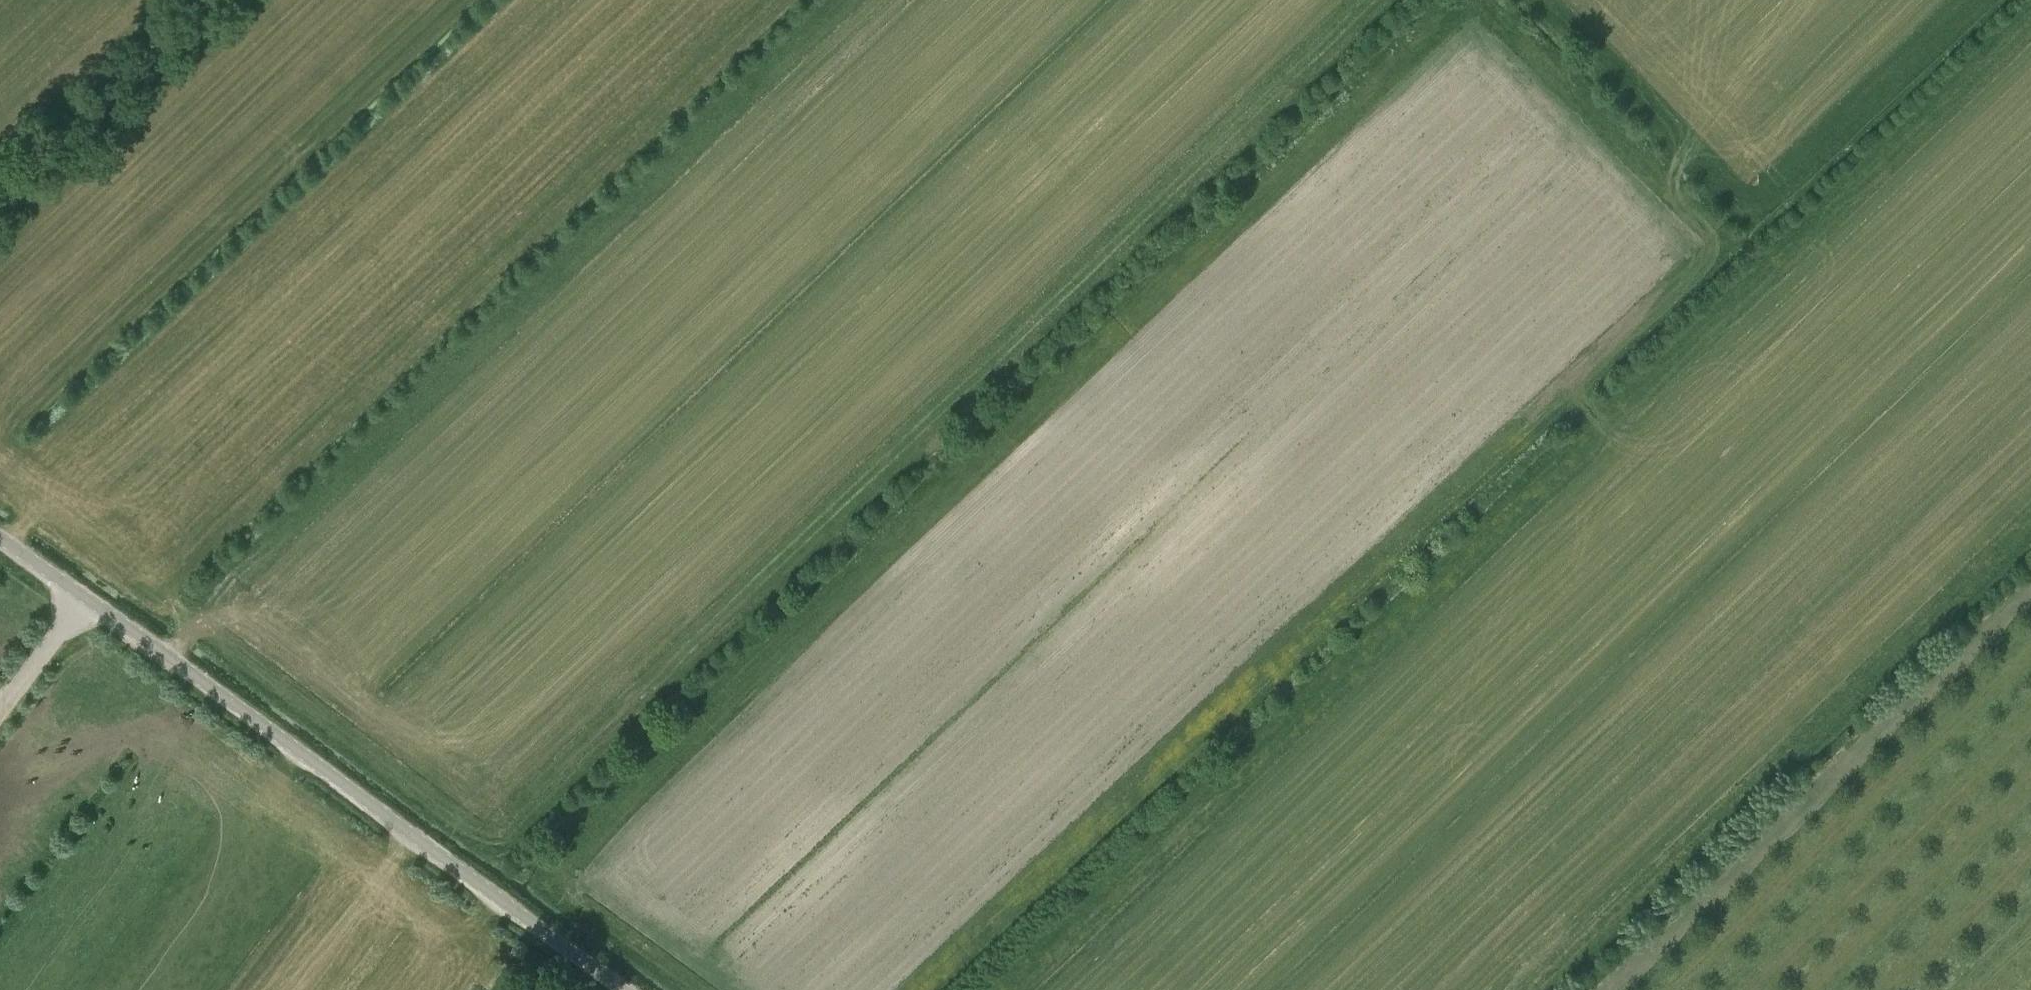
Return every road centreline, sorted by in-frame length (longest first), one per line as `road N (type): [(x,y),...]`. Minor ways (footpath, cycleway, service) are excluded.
road 1 (unclassified): [(622,989),(0,535)]
road 2 (track): [(195,0),(0,186)]

